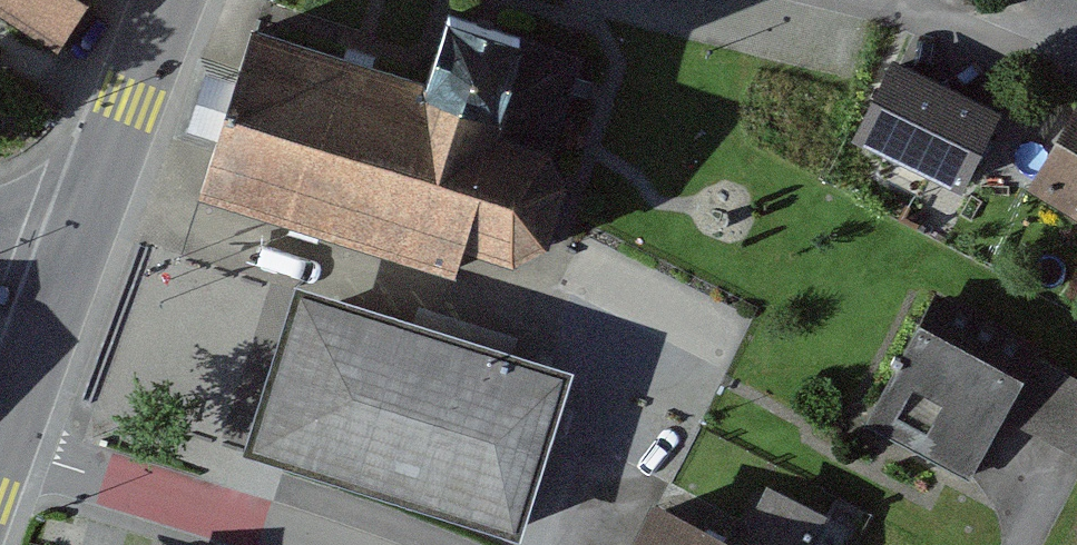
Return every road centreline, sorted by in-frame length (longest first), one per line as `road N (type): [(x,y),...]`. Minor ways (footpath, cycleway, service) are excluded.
road 1 (residential): [(5,440),(311,544)]
road 2 (tertiary): [(58,294),(169,0)]
road 3 (tertiary): [(5,440),(58,294)]

